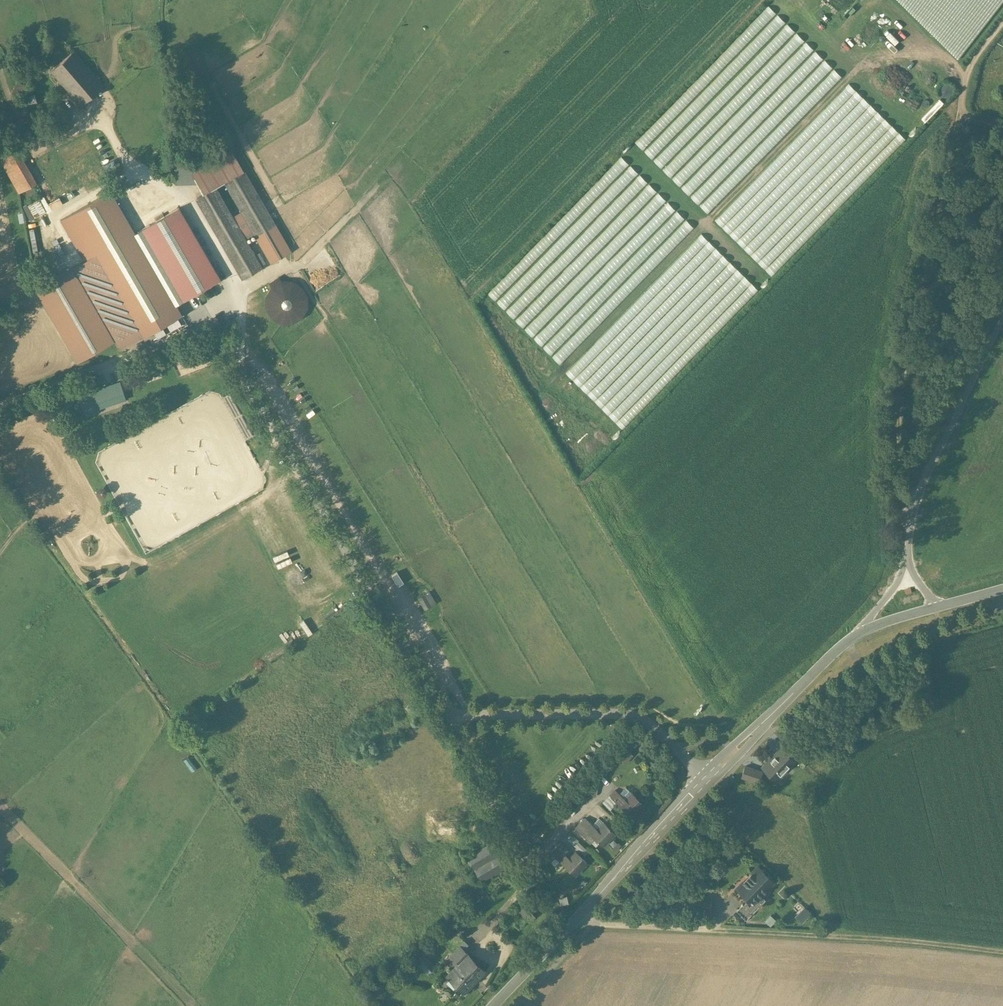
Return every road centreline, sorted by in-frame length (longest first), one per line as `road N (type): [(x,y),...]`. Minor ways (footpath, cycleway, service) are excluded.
road 1 (secondary): [(1002,590),(877,627),(827,657),(493,1005)]
road 2 (track): [(1002,24),(970,67),(912,332),(900,467),(914,512)]
road 3 (track): [(1002,951),(595,924),(582,914)]

